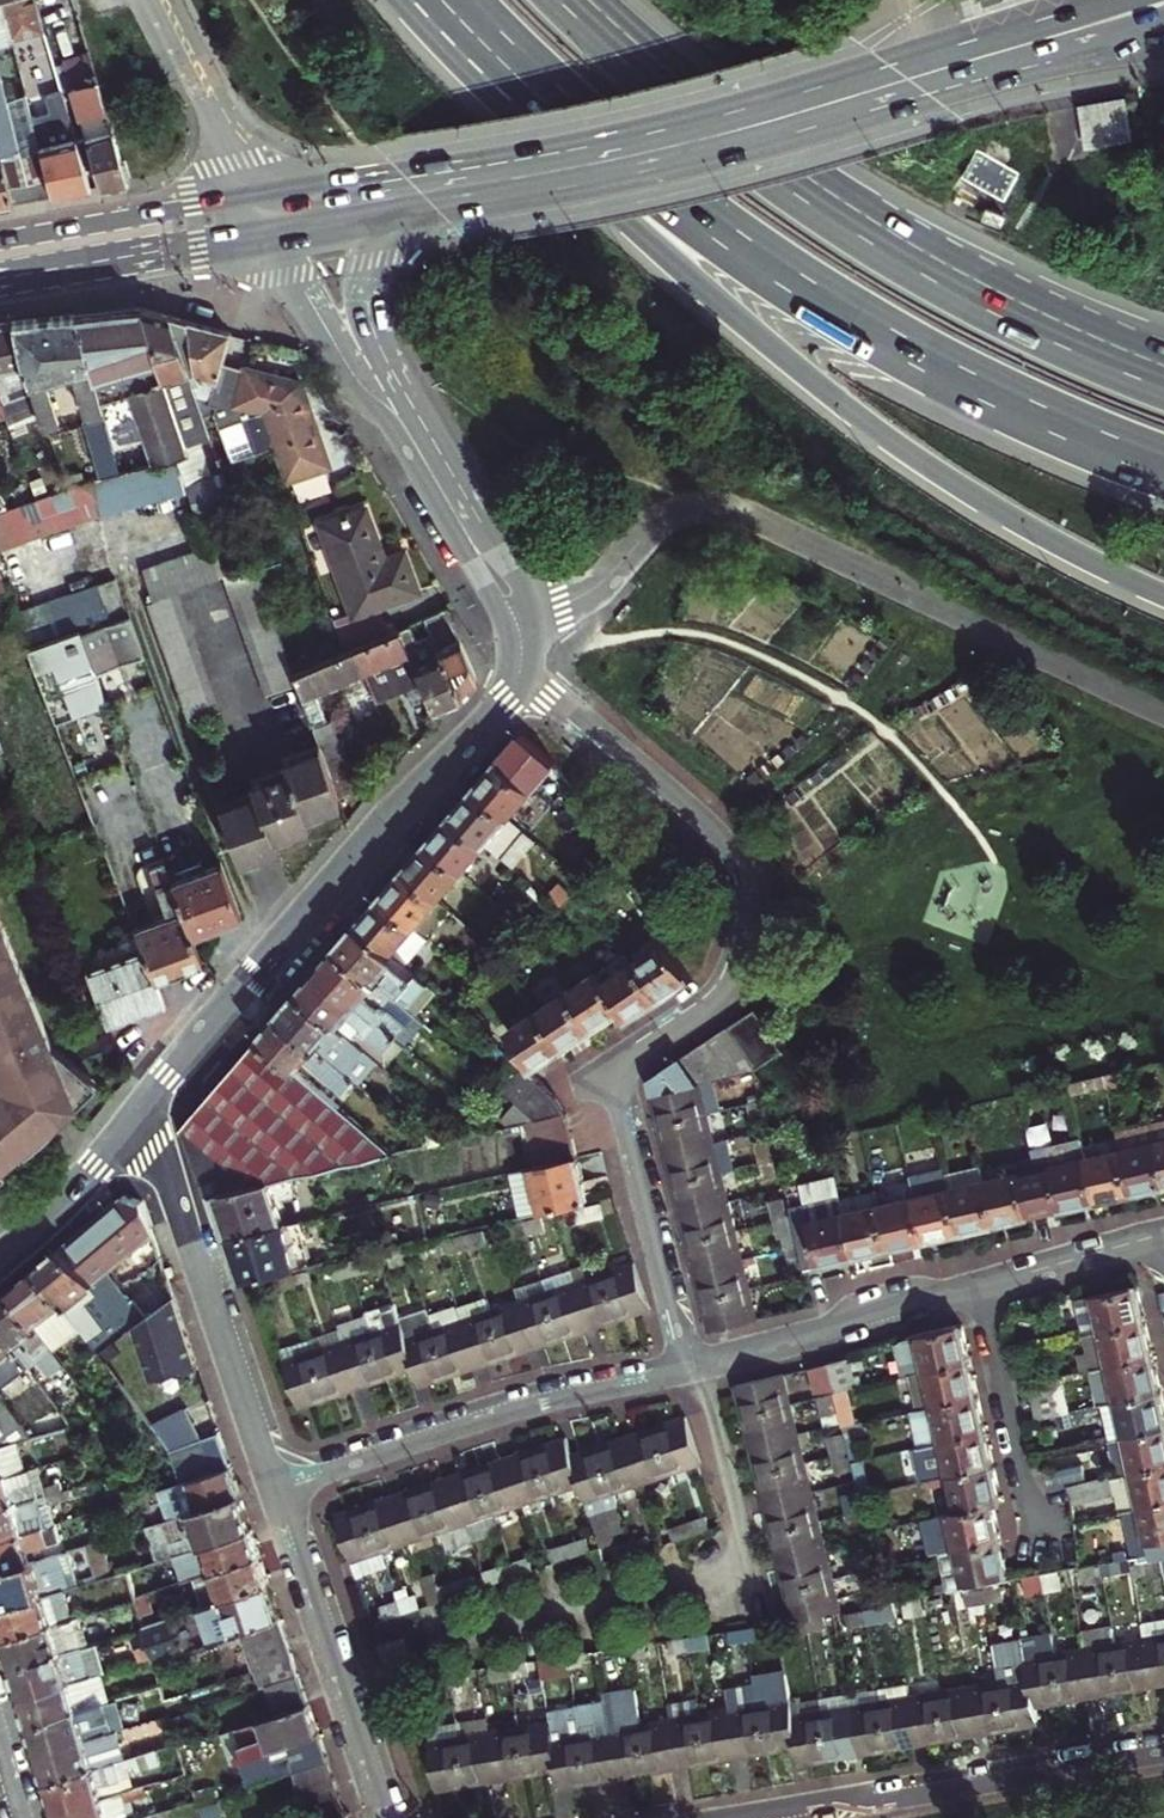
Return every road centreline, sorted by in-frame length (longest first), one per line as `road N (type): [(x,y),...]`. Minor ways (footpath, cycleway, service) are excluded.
road 1 (motorway): [(415,0),(503,107),(583,185),(828,398),(955,488),(1163,599)]
road 2 (secondary): [(1107,0),(653,122),(259,197)]
road 3 (residential): [(693,1370),(618,1069),(715,1004),(735,980),(747,913),(742,882),(730,852),(704,823),(522,671)]
road 4 (motorway): [(453,0),(602,144),(752,257),(975,388),(1163,468)]
road 5 (secondary): [(386,216),(1116,48)]
road 6 (residential): [(519,618),(585,594),(676,512),(726,505),(1163,713)]
road 7 (motorway): [(1163,379),(994,305),(905,255),(744,147),(570,0)]
road 8 (tertiary): [(137,1121),(382,826),(506,703),(522,671)]
road 9 (residential): [(276,1491),(517,1410),(693,1370)]
road 10 (residential): [(137,1121),(175,1196),(276,1491)]
road 11 (residential): [(1163,1754),(787,1817)]
road 12 (residential): [(386,1817),(276,1491)]
road 13 (residential): [(693,1370),(978,1285)]
road 14 (secondary): [(0,279),(278,237)]
road 15 (secondary): [(259,197),(0,241)]
road 16 (residential): [(978,1285),(1034,1533)]
road 17 (residential): [(693,1370),(758,1610)]
road 18 (tertiary): [(519,618),(396,412)]
road 19 (residential): [(159,0),(259,197)]
road 20 (tertiary): [(396,412),(329,334),(278,237)]
road 21 (tertiary): [(396,412),(370,311),(386,216)]
road 22 (tertiary): [(0,1259),(137,1121)]
road 23 (residential): [(978,1285),(1161,1235)]

